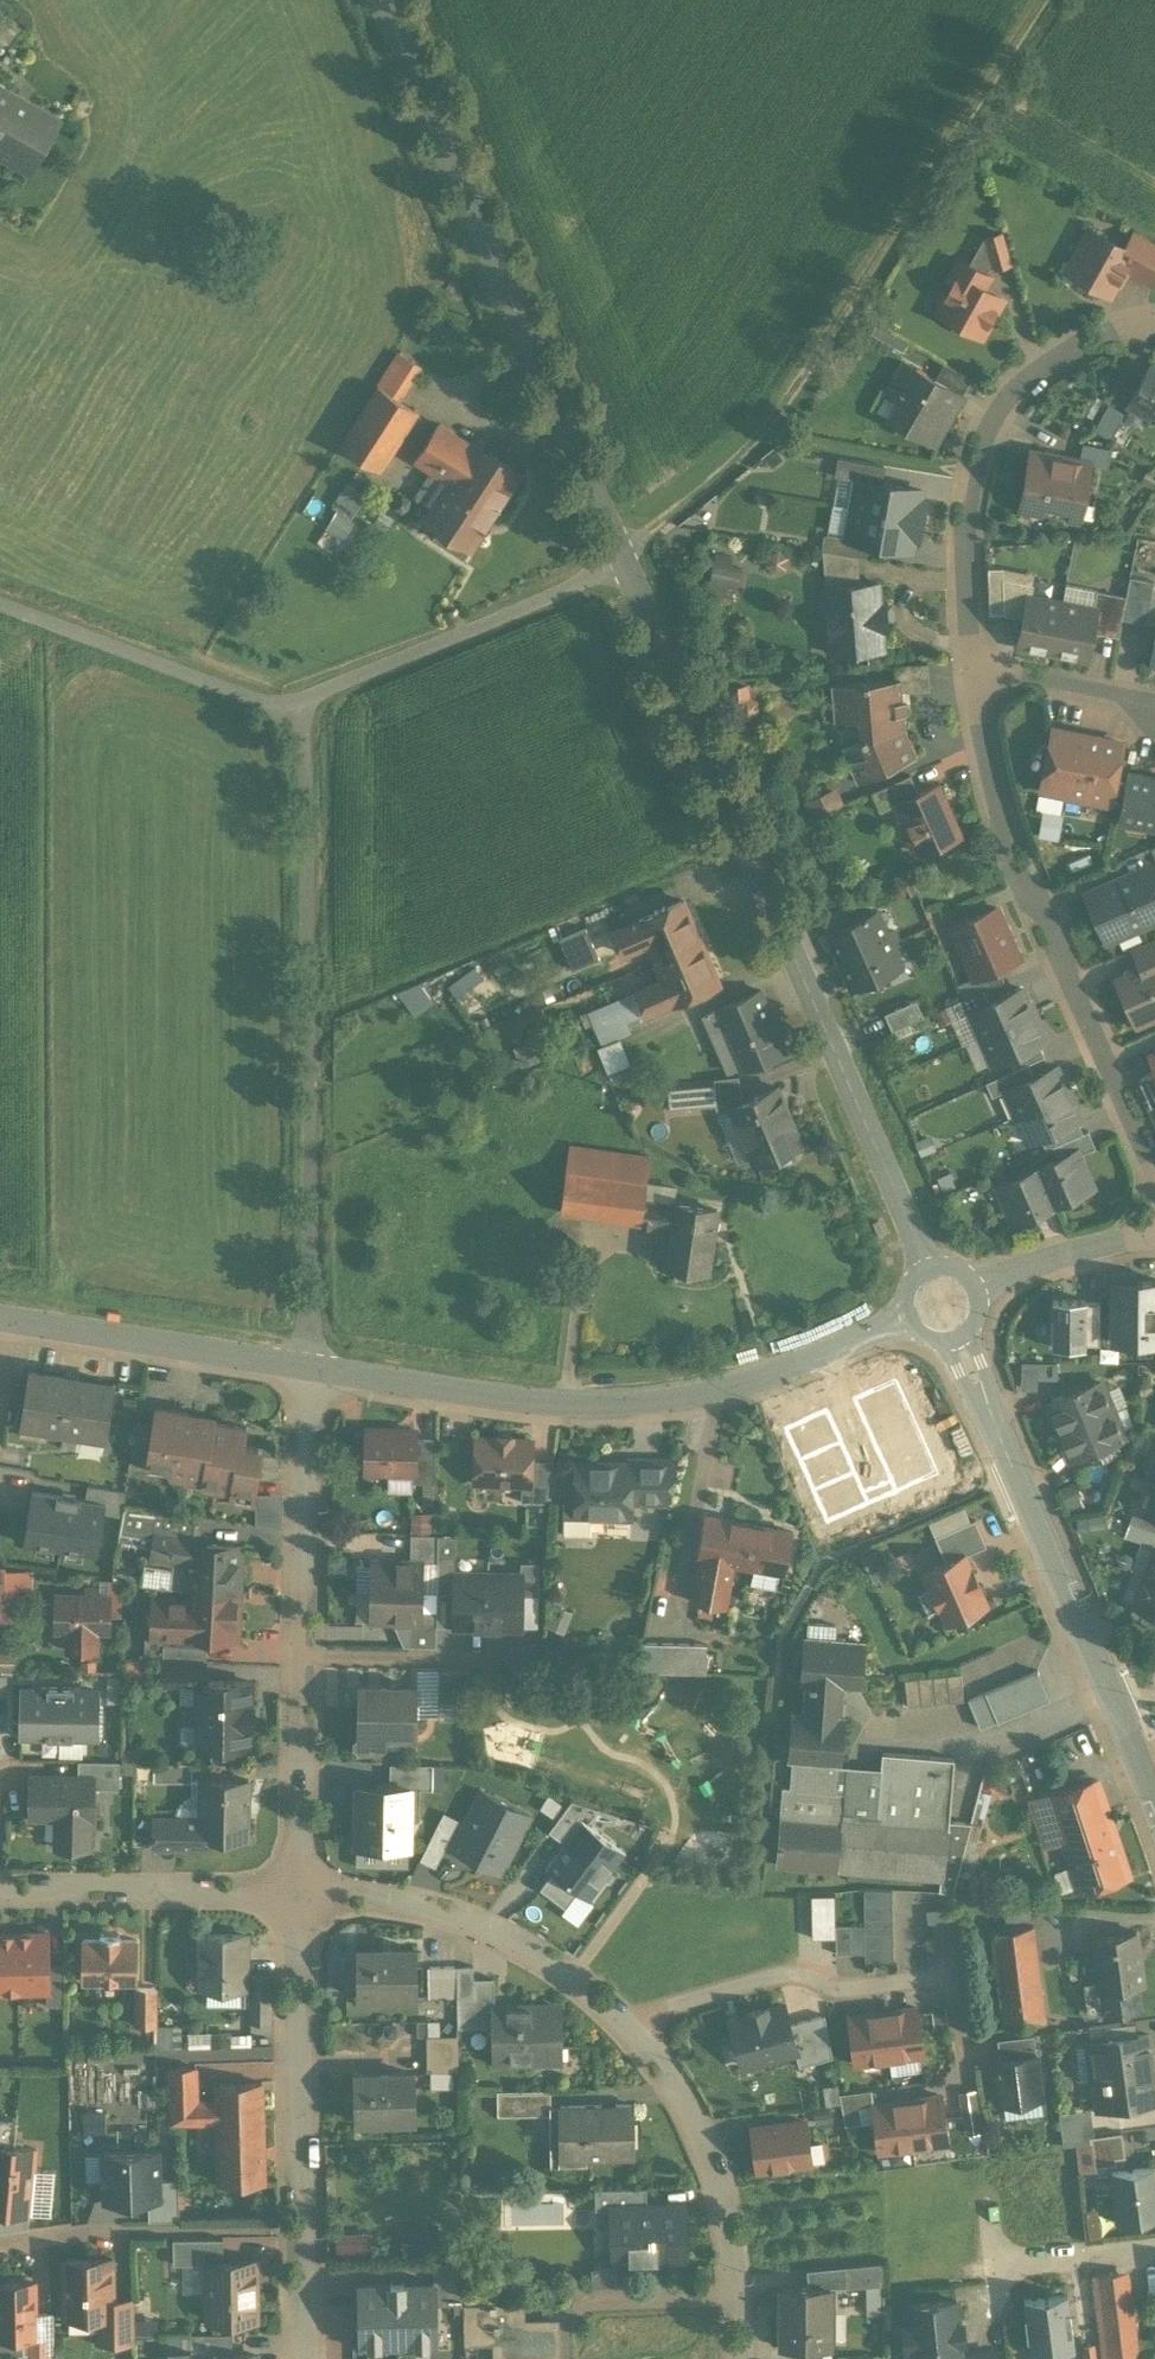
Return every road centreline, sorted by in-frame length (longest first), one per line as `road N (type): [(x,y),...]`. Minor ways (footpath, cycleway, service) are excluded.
road 1 (tertiary): [(927,1271),(382,0)]
road 2 (residential): [(1154,1178),(1001,821),(973,679),(965,536),(971,477),(993,417),(1030,373),(1071,347),(1154,326)]
road 3 (residential): [(737,2358),(728,2225),(712,2166),(671,2081),(631,2029),(571,1974),(476,1922),(398,1902),(299,1893)]
road 4 (track): [(1041,0),(762,439),(621,556)]
road 5 (tertiary): [(310,1368),(514,1398),(621,1401),(718,1388),(909,1319)]
road 6 (residential): [(310,1368),(299,1893)]
road 7 (residential): [(1154,1805),(954,1337)]
road 8 (residential): [(299,1893),(303,2358)]
road 9 (tertiary): [(0,1318),(310,1368)]
road 10 (residential): [(299,1893),(0,1888)]
road 11 (residential): [(973,1287),(1054,1255),(1154,1235)]

